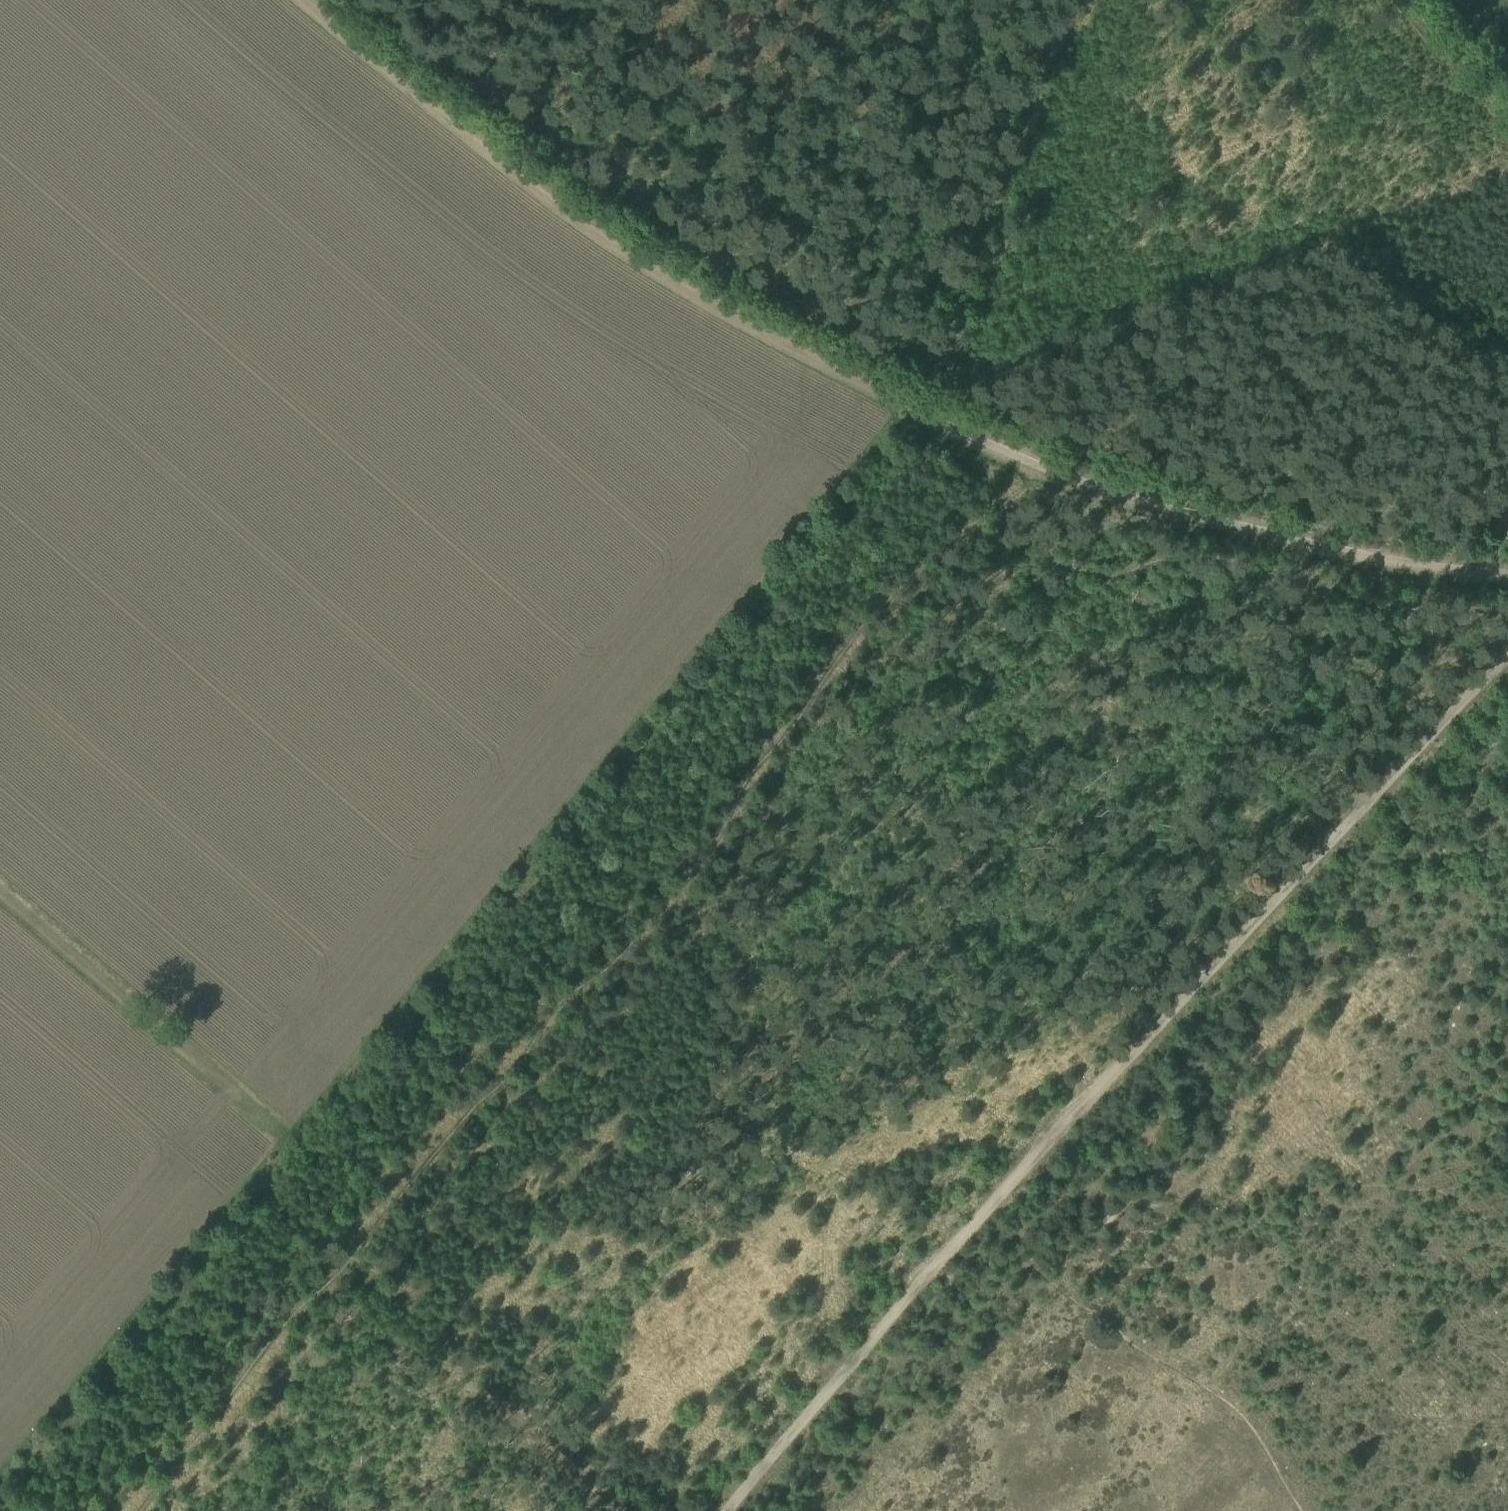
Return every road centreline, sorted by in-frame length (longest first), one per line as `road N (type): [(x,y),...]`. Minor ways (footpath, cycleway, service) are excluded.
road 1 (track): [(1507,580),(1295,545),(937,427),(622,256),(308,0)]
road 2 (track): [(728,1510),(1136,1051),(1507,662)]

